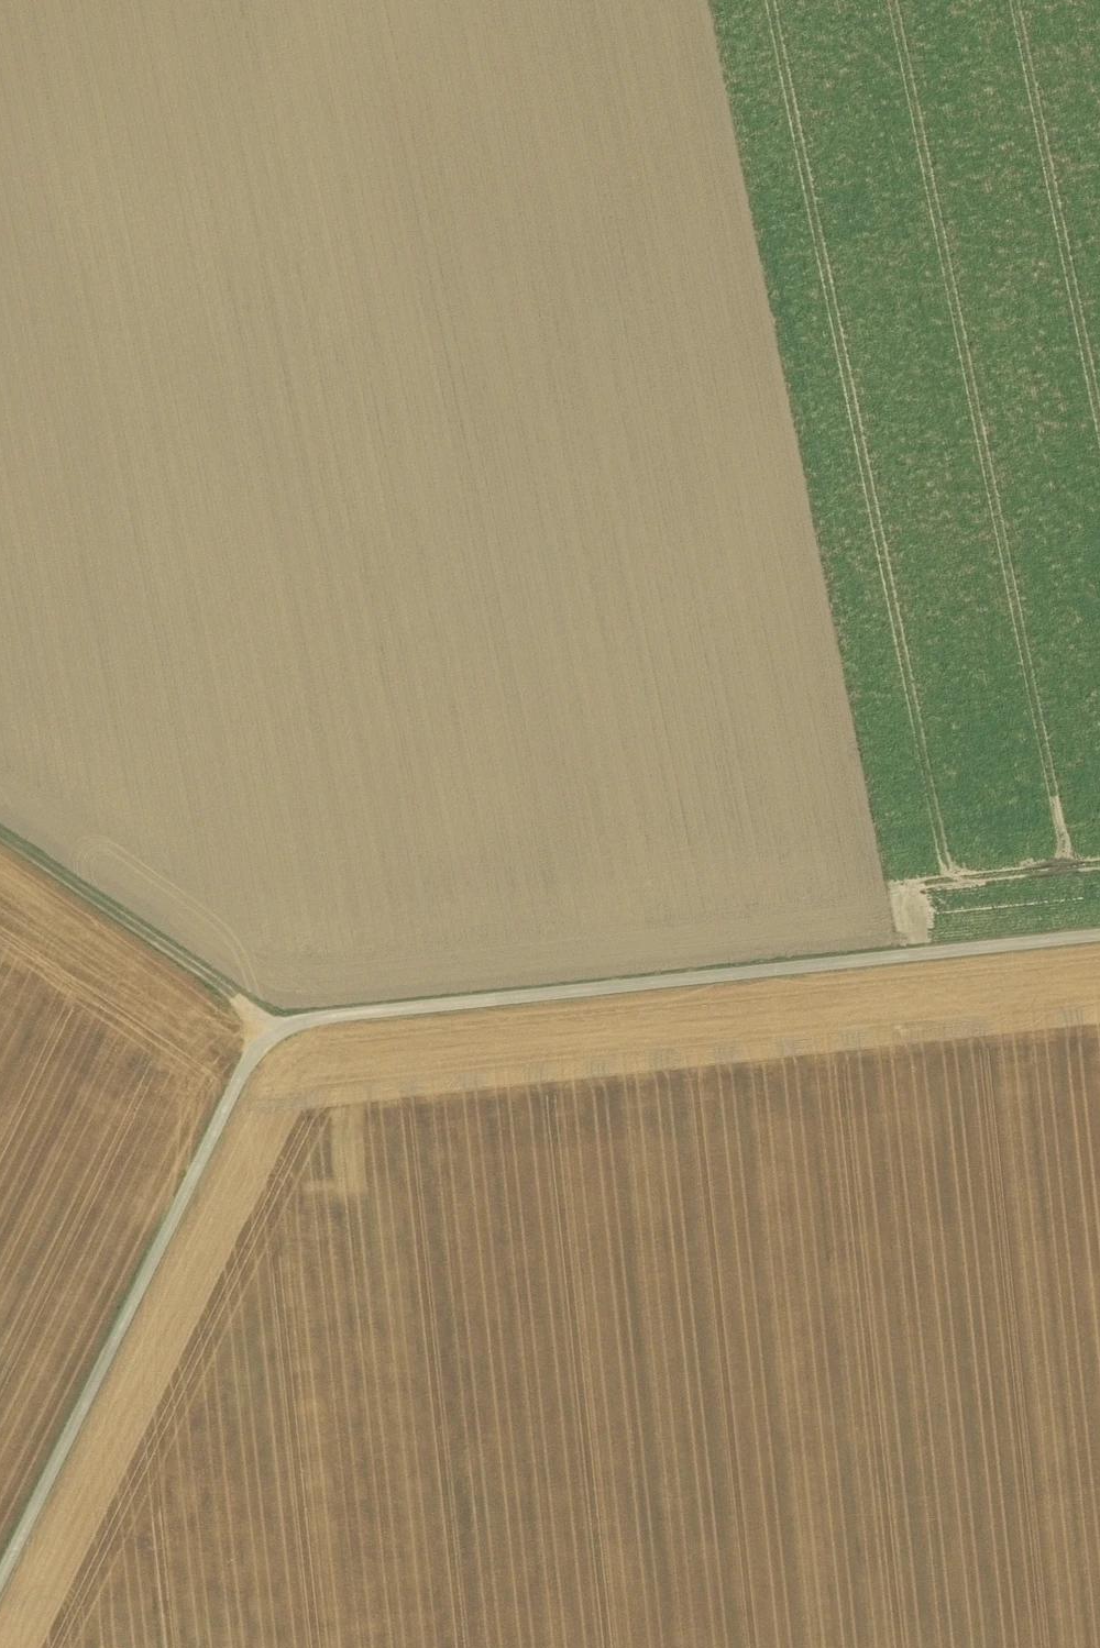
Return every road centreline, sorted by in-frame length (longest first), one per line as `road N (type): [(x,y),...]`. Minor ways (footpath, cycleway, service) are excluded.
road 1 (track): [(1099,935),(265,1028),(0,1581)]
road 2 (track): [(0,835),(239,999),(265,1028)]

